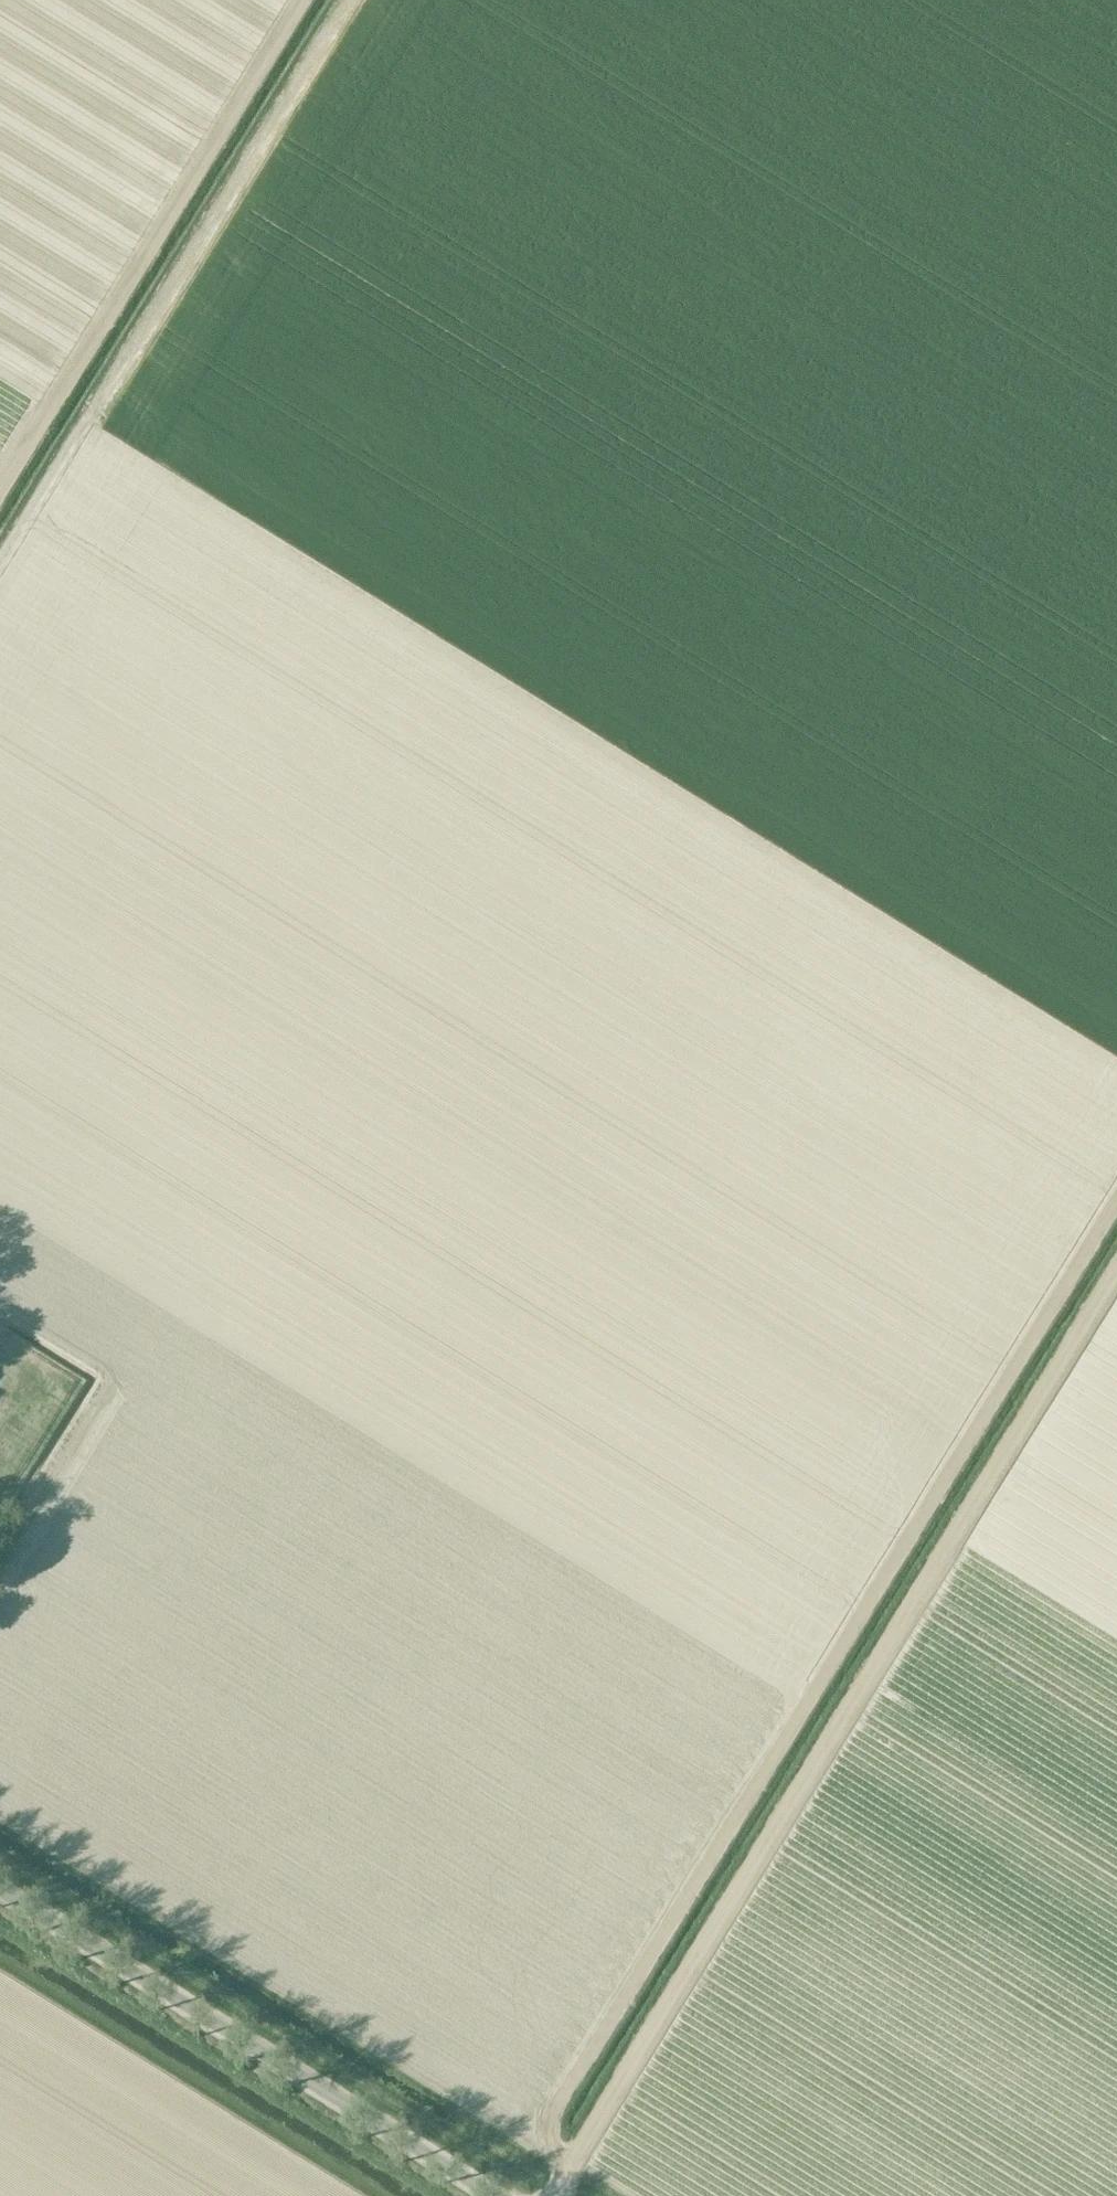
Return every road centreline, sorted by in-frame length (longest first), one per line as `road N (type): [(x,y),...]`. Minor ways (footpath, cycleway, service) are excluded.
road 1 (unclassified): [(490,2195),(0,1893)]

